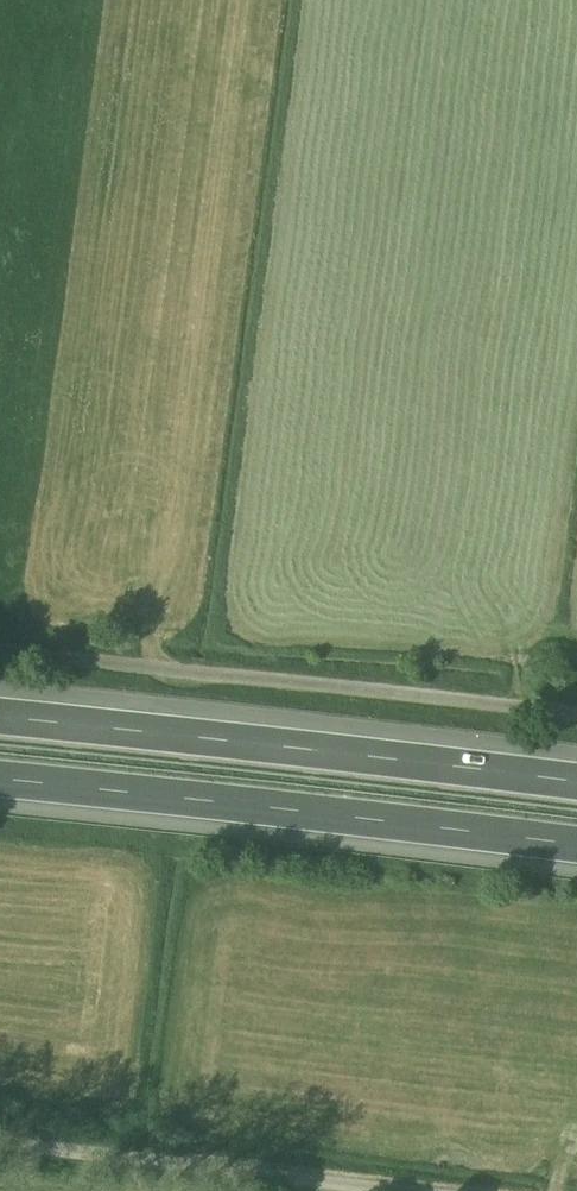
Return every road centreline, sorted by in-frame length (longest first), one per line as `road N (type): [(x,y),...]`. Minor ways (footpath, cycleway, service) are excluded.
road 1 (motorway): [(0,774),(576,838)]
road 2 (motorway): [(576,772),(0,709)]
road 3 (unclassified): [(0,645),(576,705)]
road 4 (unclassified): [(0,1132),(470,1190)]

